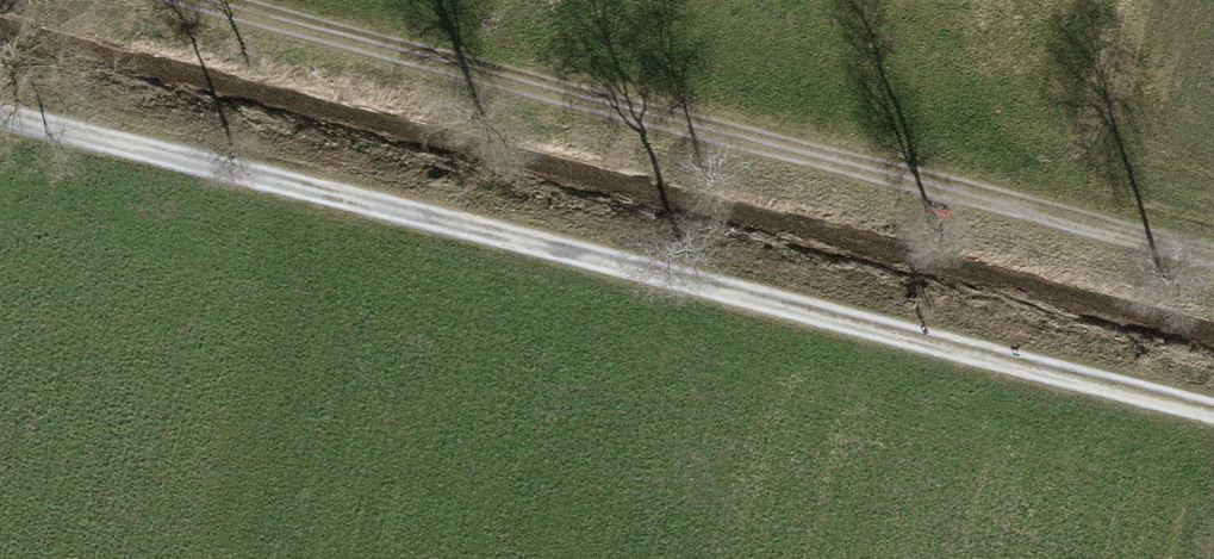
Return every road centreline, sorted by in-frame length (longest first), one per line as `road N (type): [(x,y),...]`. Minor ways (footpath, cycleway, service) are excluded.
road 1 (track): [(1213,417),(0,120)]
road 2 (track): [(203,0),(1213,255)]

